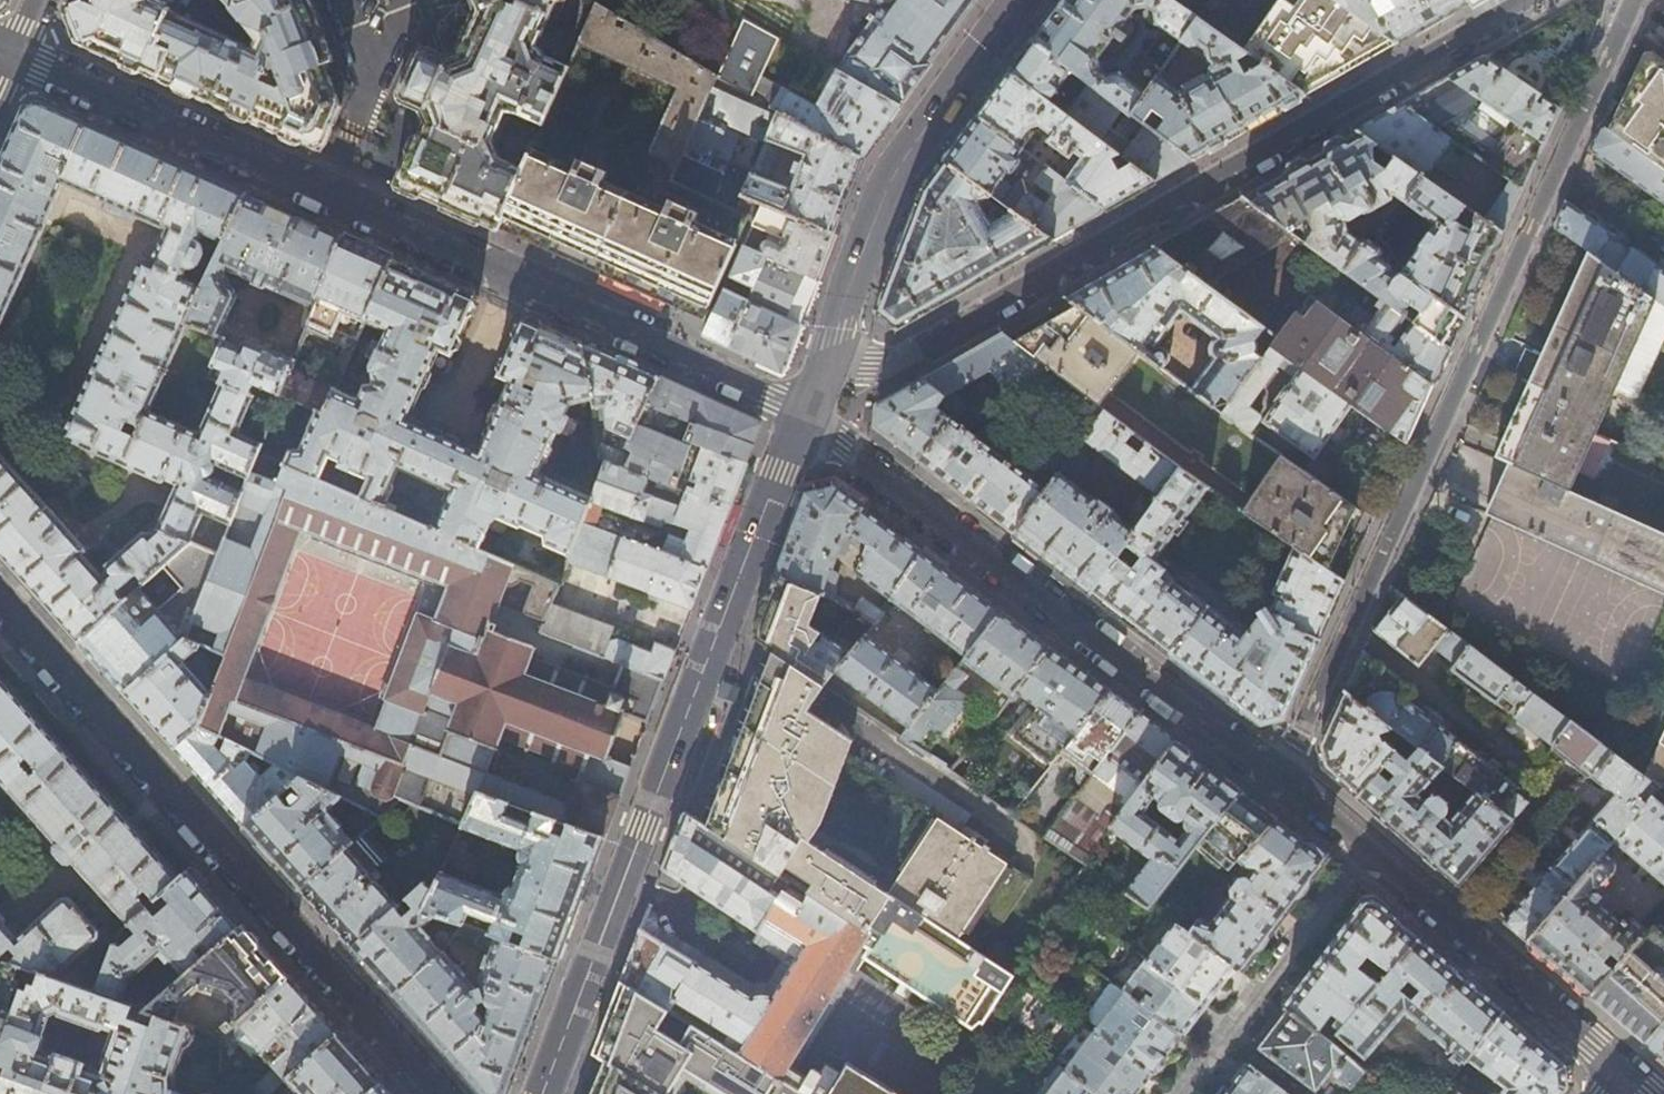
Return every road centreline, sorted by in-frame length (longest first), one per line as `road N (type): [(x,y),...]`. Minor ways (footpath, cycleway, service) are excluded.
road 1 (tertiary): [(803,413),(14,55)]
road 2 (residential): [(1283,779),(1635,0)]
road 3 (residential): [(820,364),(868,366),(900,357),(1534,0)]
road 4 (tertiary): [(803,413),(543,1093)]
road 5 (residential): [(0,596),(445,1093)]
road 6 (tertiary): [(1283,779),(803,413)]
road 7 (tertiary): [(1621,1068),(1283,779)]
road 8 (tertiary): [(1020,0),(891,178),(820,364)]

